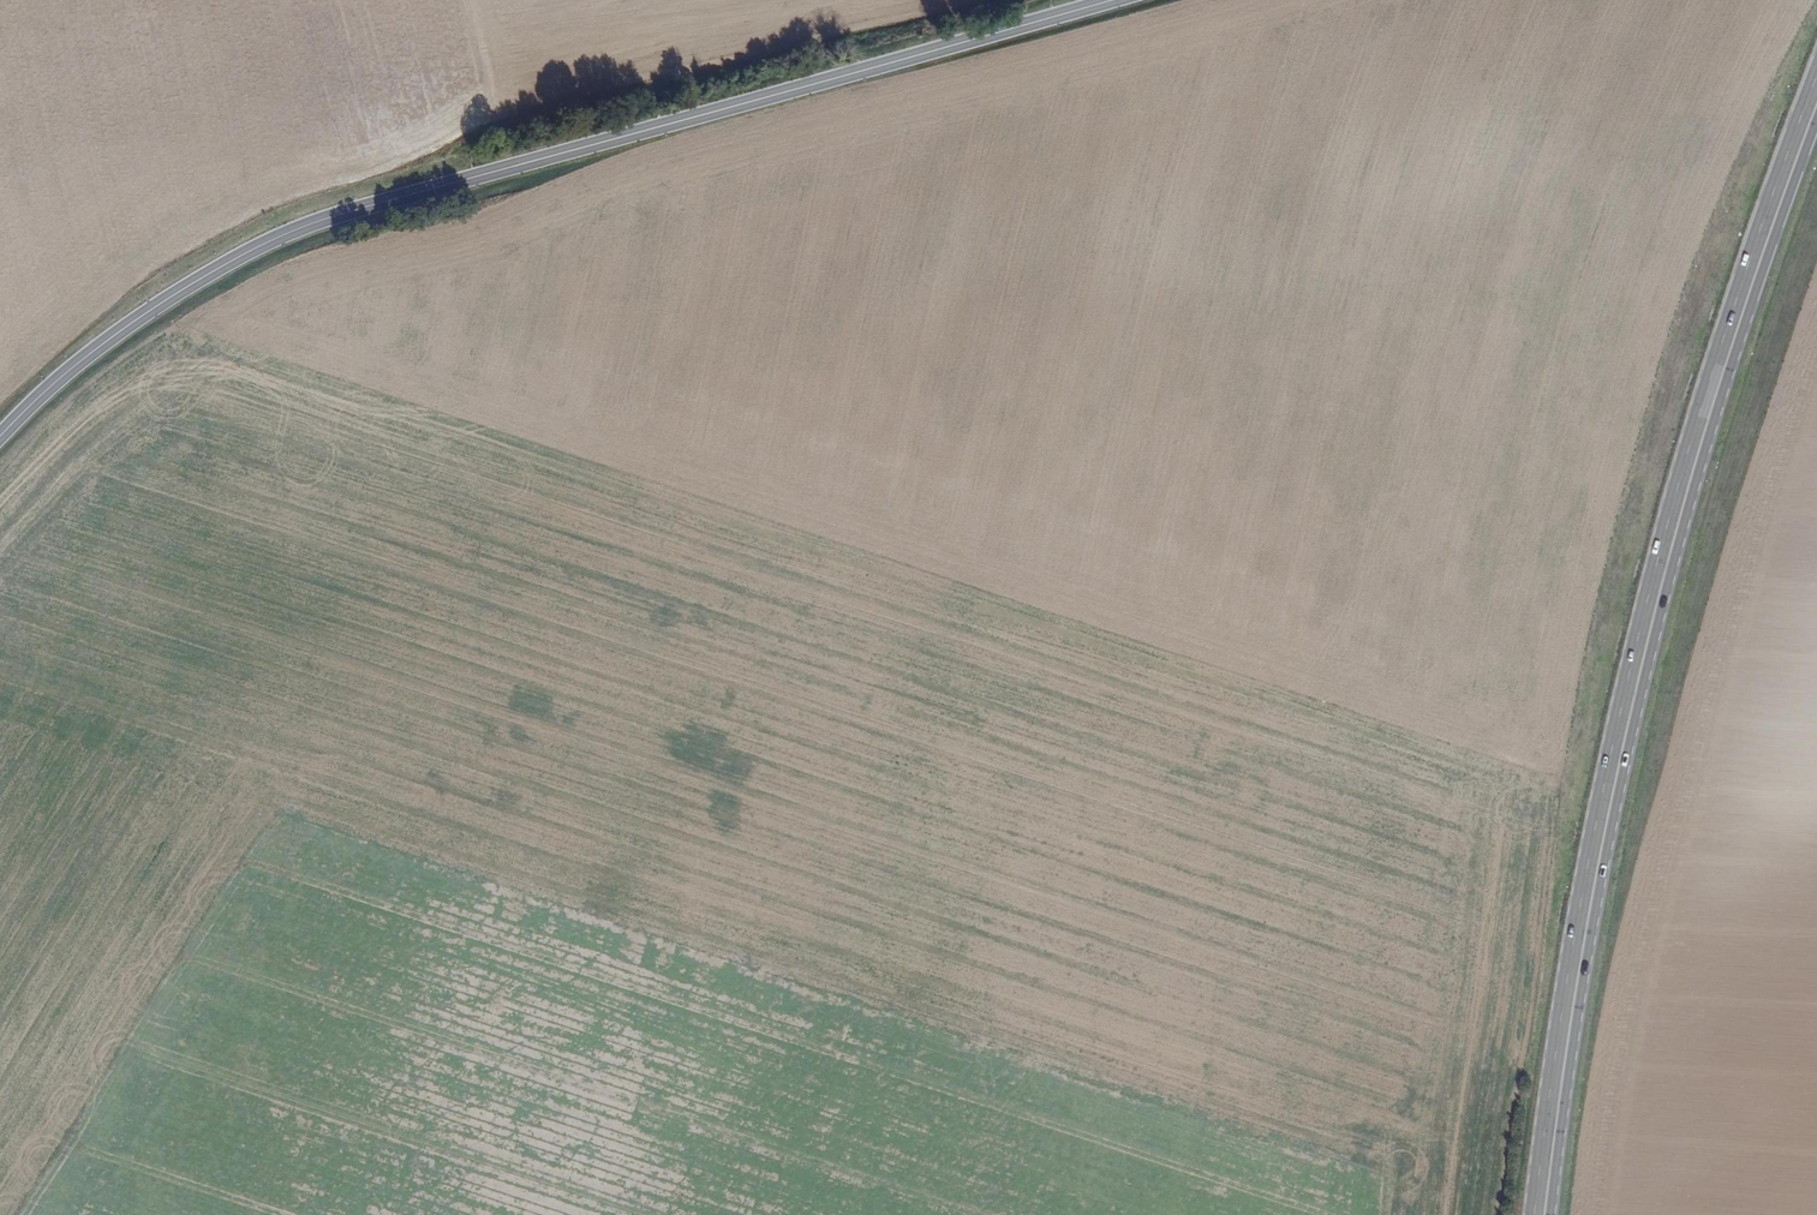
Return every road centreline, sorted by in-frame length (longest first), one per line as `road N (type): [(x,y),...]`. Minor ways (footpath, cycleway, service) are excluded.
road 1 (secondary): [(1113,0),(302,227),(128,323),(0,436)]
road 2 (primary): [(1816,89),(1705,404),(1622,719),(1567,993),(1542,1214)]

